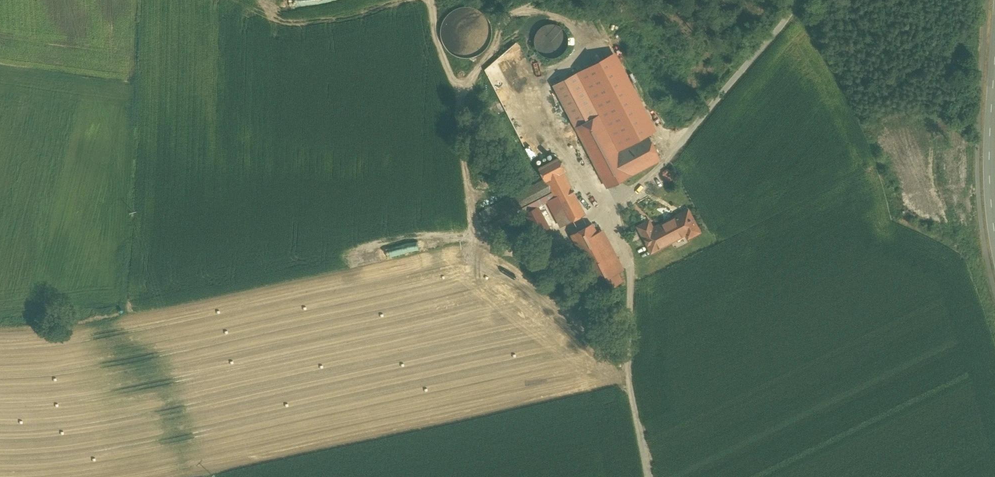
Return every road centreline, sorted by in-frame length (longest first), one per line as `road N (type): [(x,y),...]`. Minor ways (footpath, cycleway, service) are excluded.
road 1 (secondary): [(994,51),(989,167),(994,240)]

